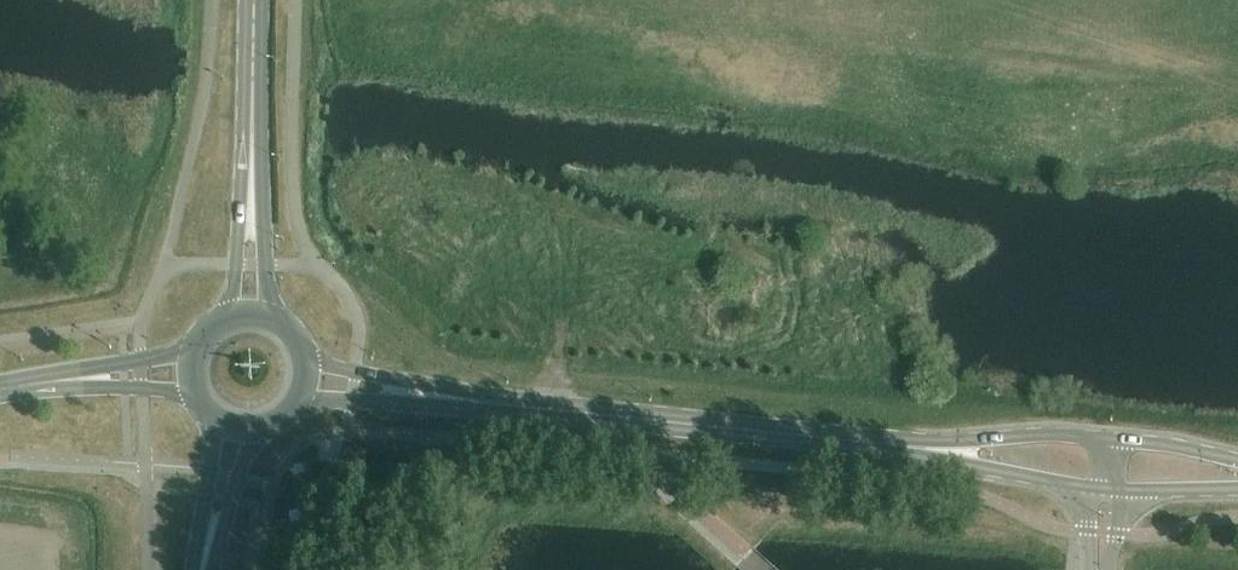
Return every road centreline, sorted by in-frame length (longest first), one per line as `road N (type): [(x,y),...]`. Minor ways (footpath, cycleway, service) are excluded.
road 1 (tertiary): [(903,442),(303,377)]
road 2 (secondary): [(249,312),(255,0)]
road 3 (tertiary): [(903,442),(1106,490)]
road 4 (tertiary): [(1110,437),(903,442)]
road 5 (tertiary): [(0,389),(191,371)]
road 6 (secondary): [(205,569),(238,424)]
road 7 (tertiary): [(1106,490),(1237,488)]
road 8 (tertiary): [(1237,456),(1110,437)]

